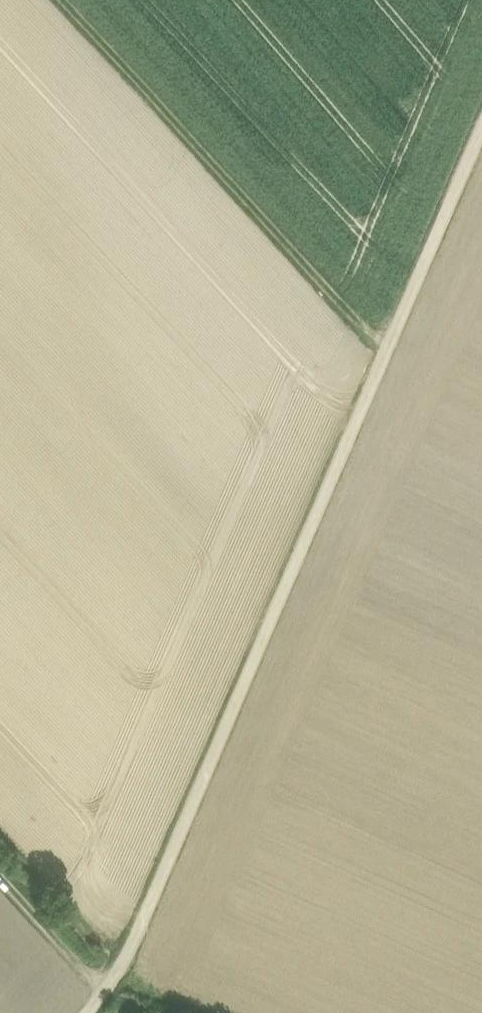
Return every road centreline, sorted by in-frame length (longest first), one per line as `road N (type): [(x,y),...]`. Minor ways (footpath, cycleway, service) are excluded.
road 1 (track): [(481,148),(387,350),(126,960),(87,1012)]
road 2 (track): [(387,350),(64,0)]
road 3 (track): [(0,874),(105,990)]

